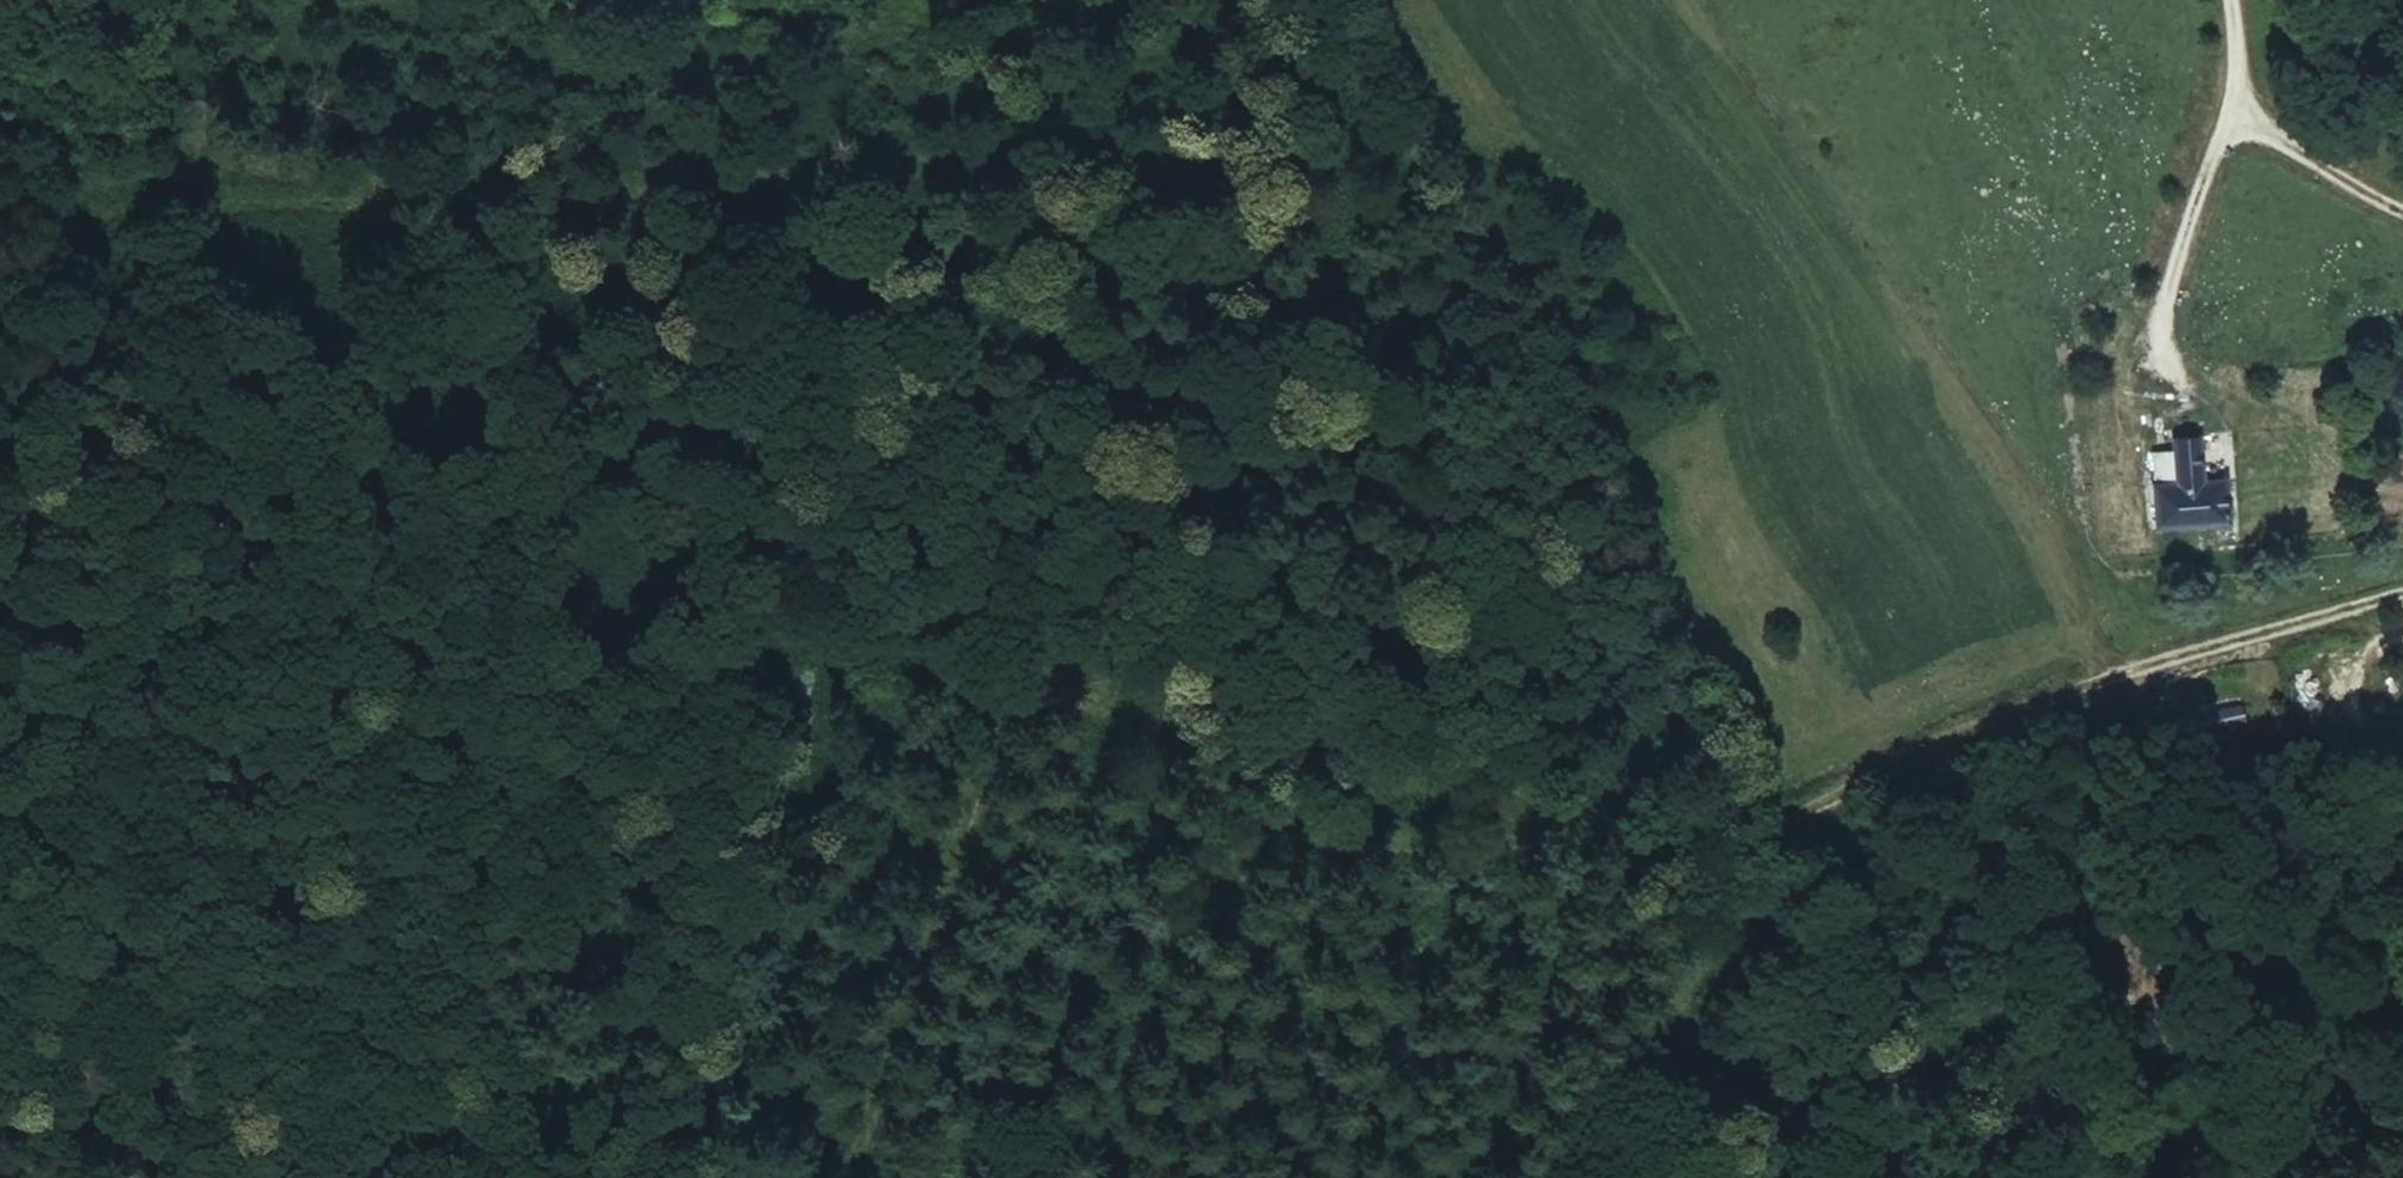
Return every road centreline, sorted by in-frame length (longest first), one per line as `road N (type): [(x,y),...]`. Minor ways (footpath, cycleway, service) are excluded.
road 1 (track): [(1751,840),(1966,731),(2402,591)]
road 2 (track): [(2153,1177),(2189,1143),(2402,1059)]

